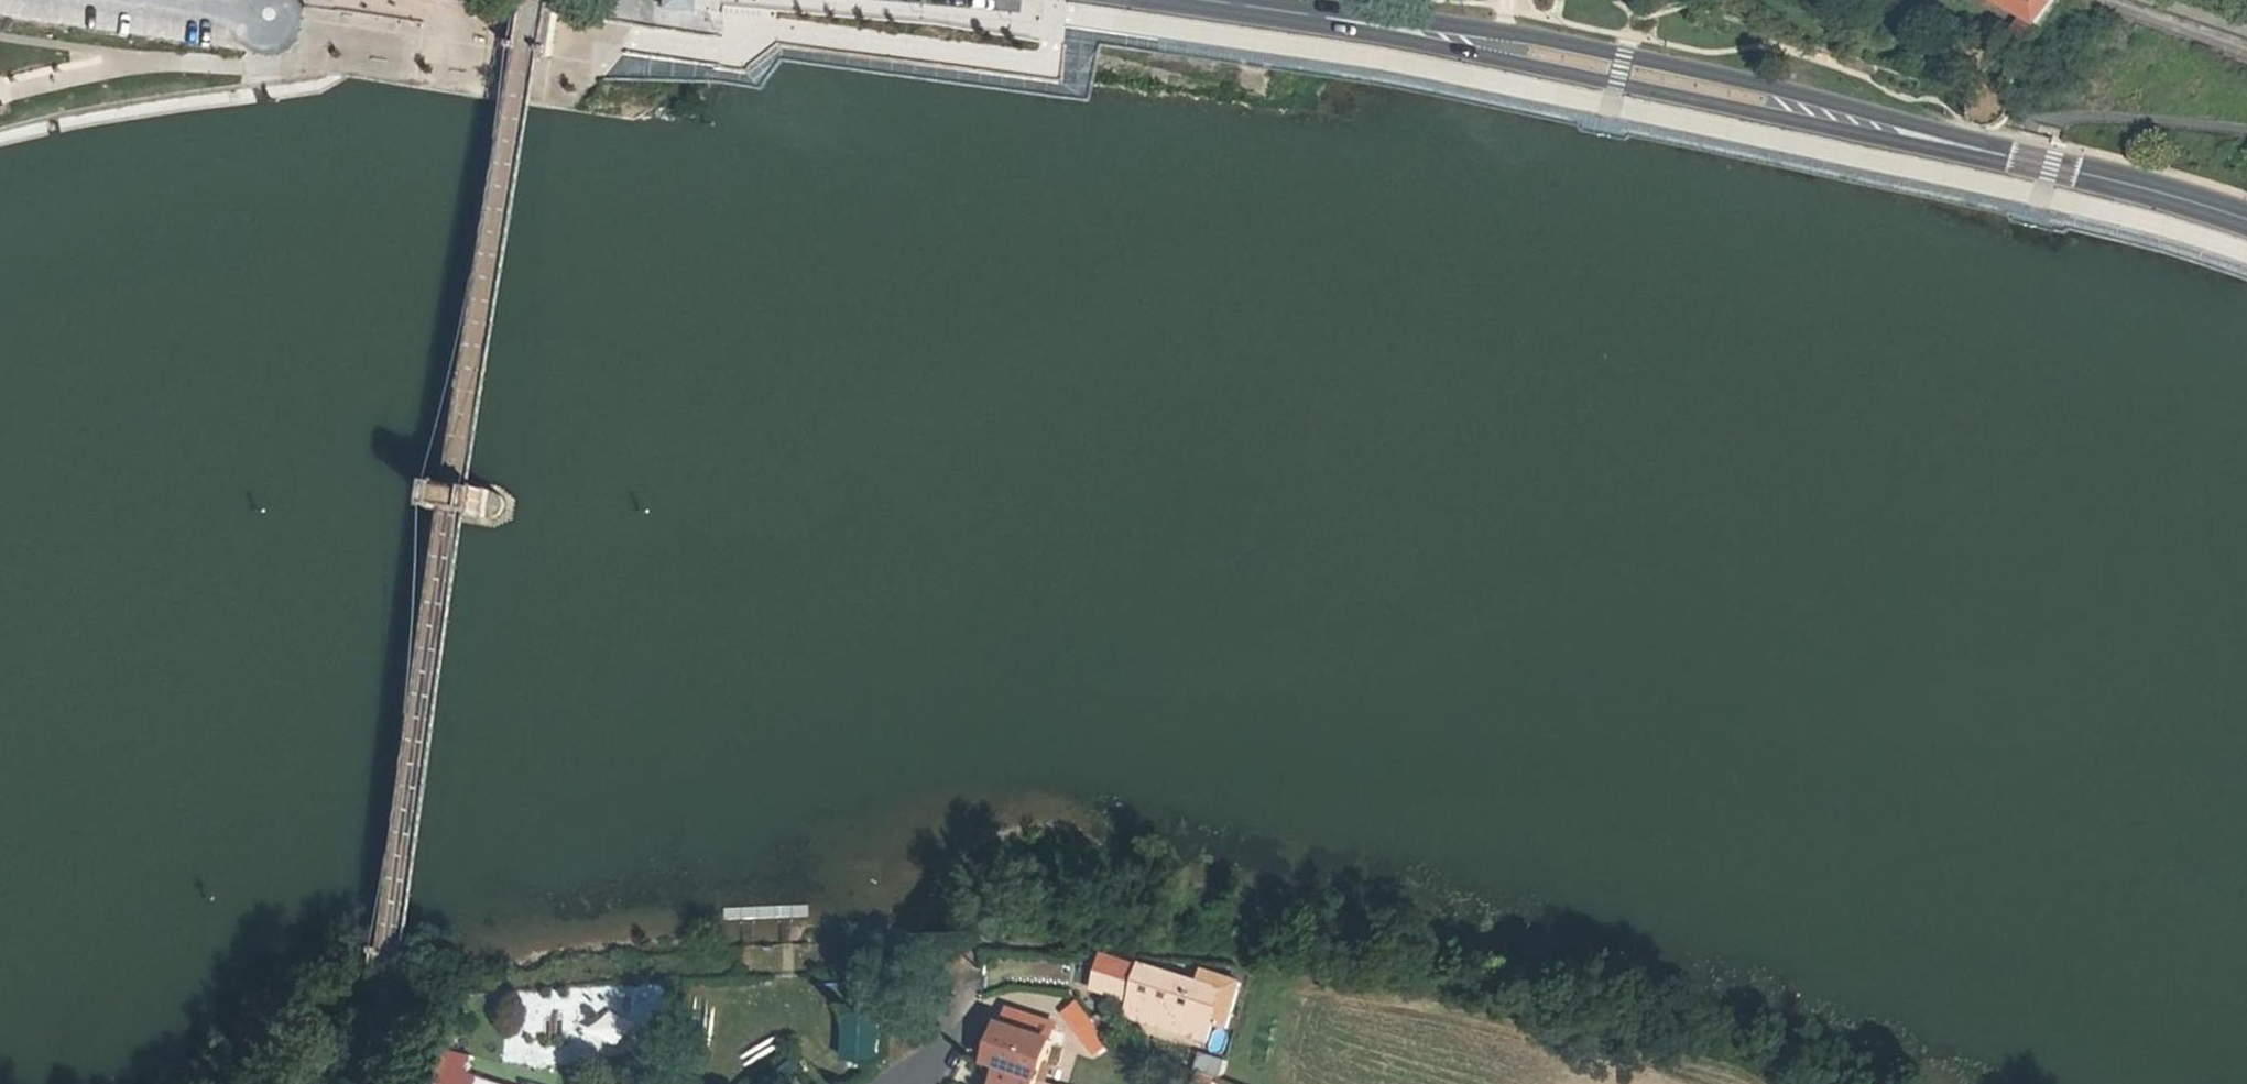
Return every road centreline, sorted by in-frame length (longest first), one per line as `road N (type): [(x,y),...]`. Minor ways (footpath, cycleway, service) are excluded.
road 1 (primary): [(2246,221),(2049,165),(1724,92),(1199,0)]

